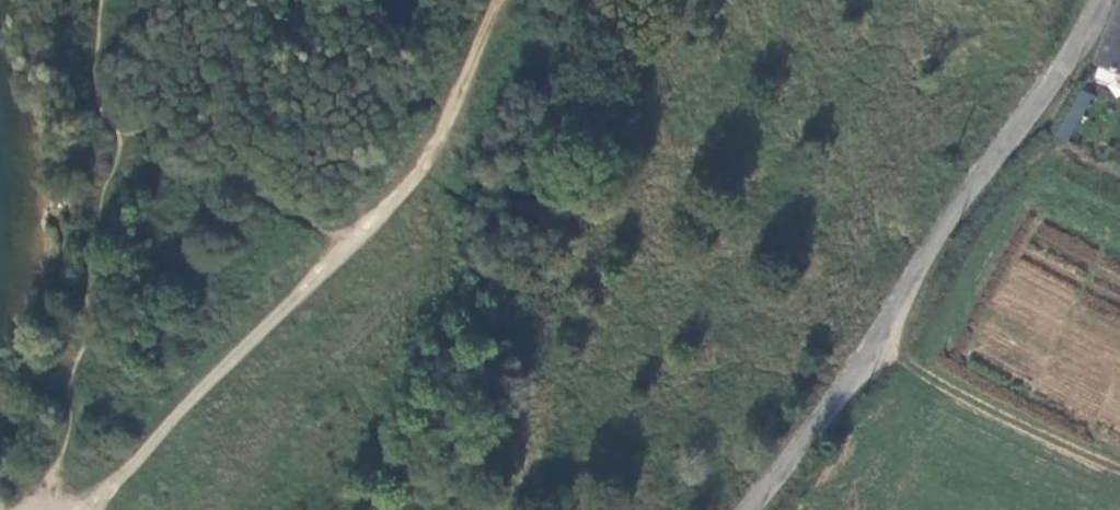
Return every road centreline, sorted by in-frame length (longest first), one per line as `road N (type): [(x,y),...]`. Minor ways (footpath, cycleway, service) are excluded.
road 1 (unclassified): [(1101,0),(1064,73),(756,509)]

